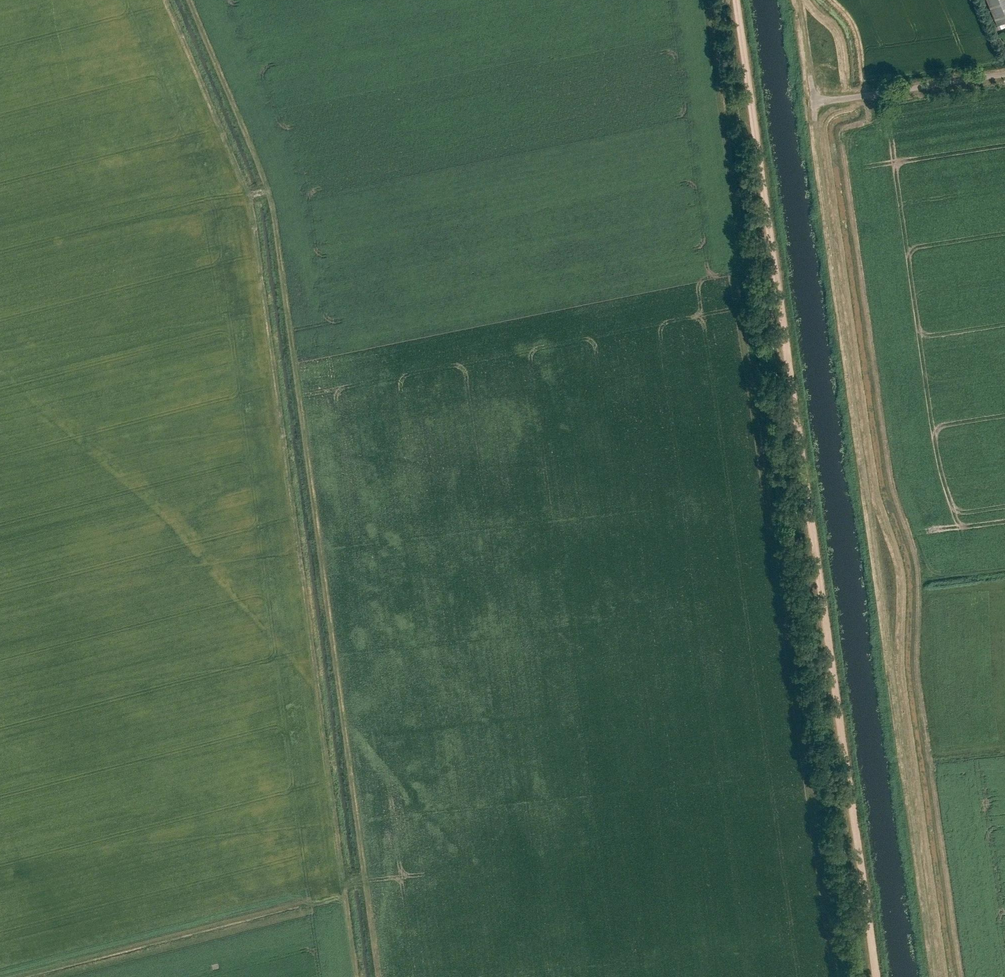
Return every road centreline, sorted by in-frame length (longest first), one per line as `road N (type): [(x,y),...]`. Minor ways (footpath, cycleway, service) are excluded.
road 1 (track): [(189,0),(269,184),(381,976)]
road 2 (track): [(169,0),(256,210),(360,976)]
road 3 (track): [(798,0),(865,505),(889,579),(886,643),(935,976)]
road 4 (track): [(876,976),(735,0)]
road 5 (unclassified): [(814,103),(1004,73)]

